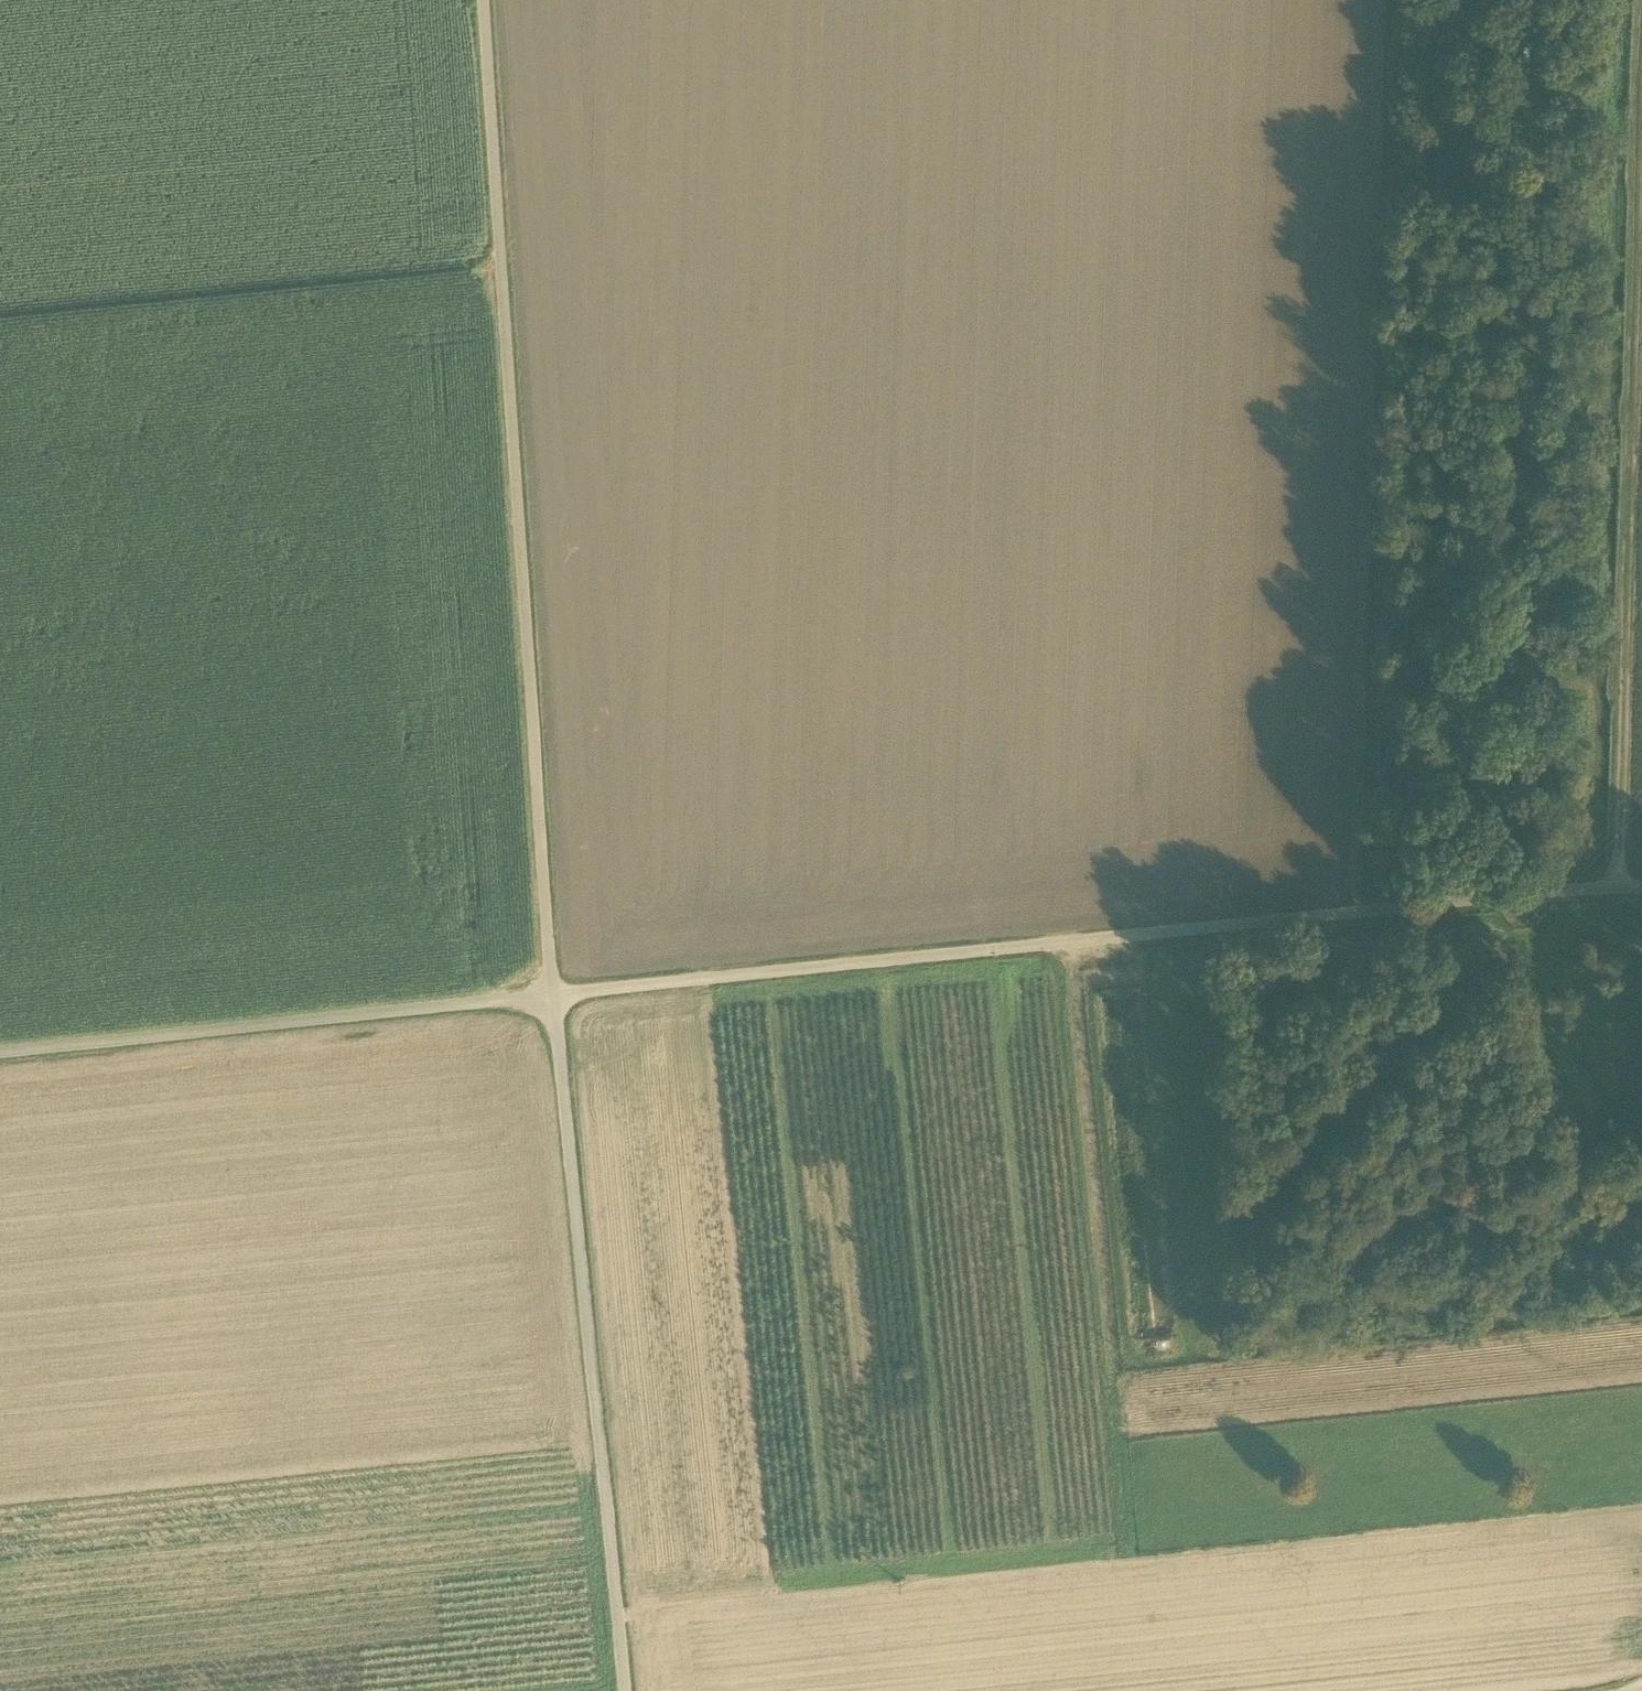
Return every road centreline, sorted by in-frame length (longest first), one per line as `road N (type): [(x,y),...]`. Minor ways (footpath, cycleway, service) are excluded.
road 1 (track): [(482,0),(551,995),(625,1690)]
road 2 (track): [(0,1053),(1613,884)]

